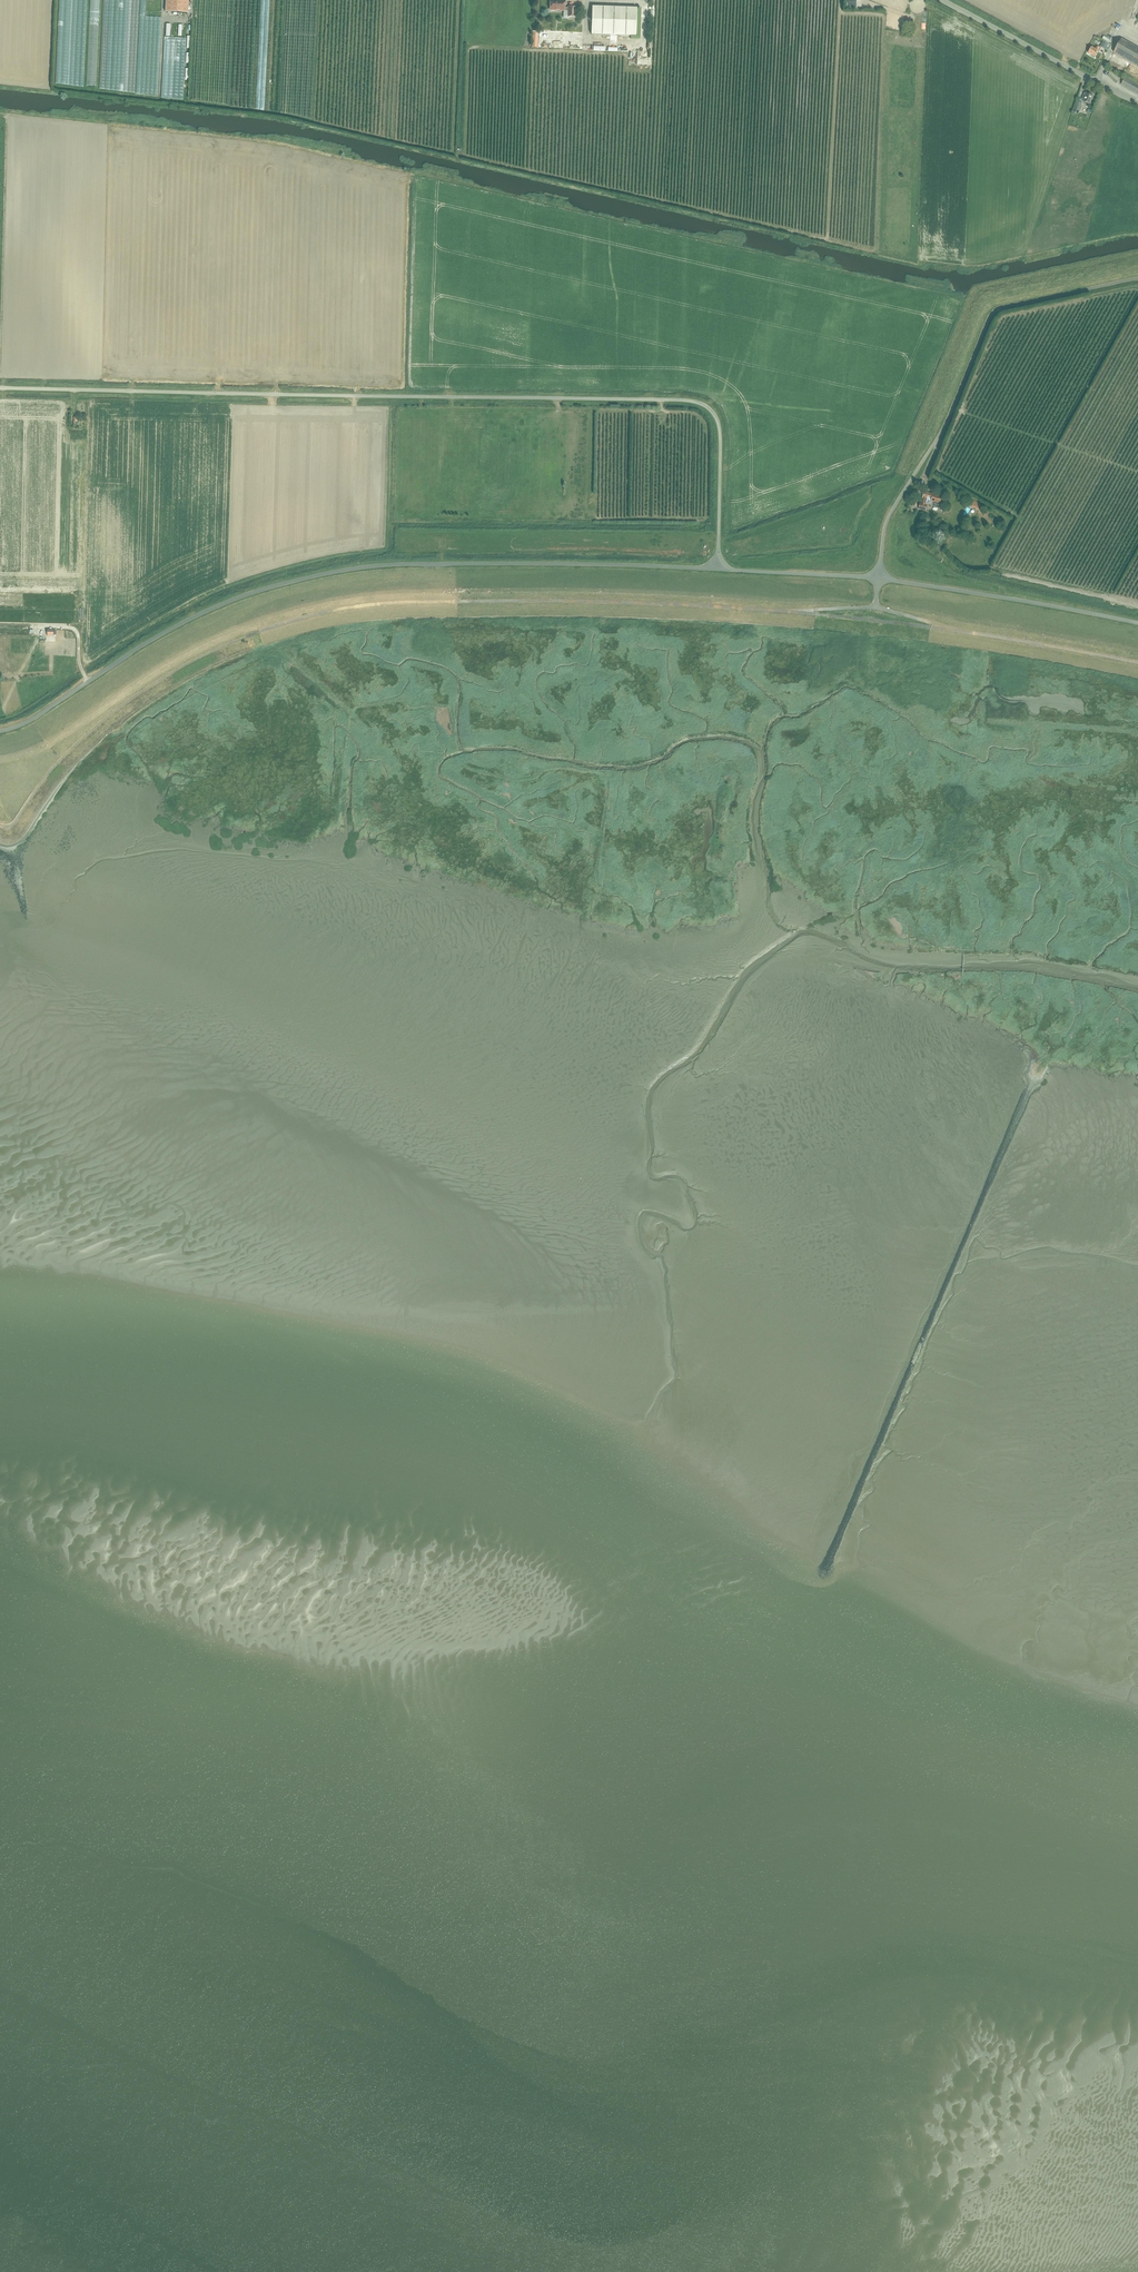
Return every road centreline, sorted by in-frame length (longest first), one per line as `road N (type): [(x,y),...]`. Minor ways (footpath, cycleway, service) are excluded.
road 1 (unclassified): [(717,570),(719,431),(711,411),(696,402),(0,388)]
road 2 (unclassified): [(0,731),(33,718),(177,624),(314,575),(510,563),(717,570)]
road 3 (unclassified): [(878,579),(887,521),(945,424),(993,313),(1137,279)]
road 4 (track): [(1137,661),(952,630),(876,607)]
road 5 (unclassified): [(1137,623),(878,579)]
road 6 (unclassified): [(1137,104),(942,0)]
road 7 (unclassified): [(717,570),(878,579)]

